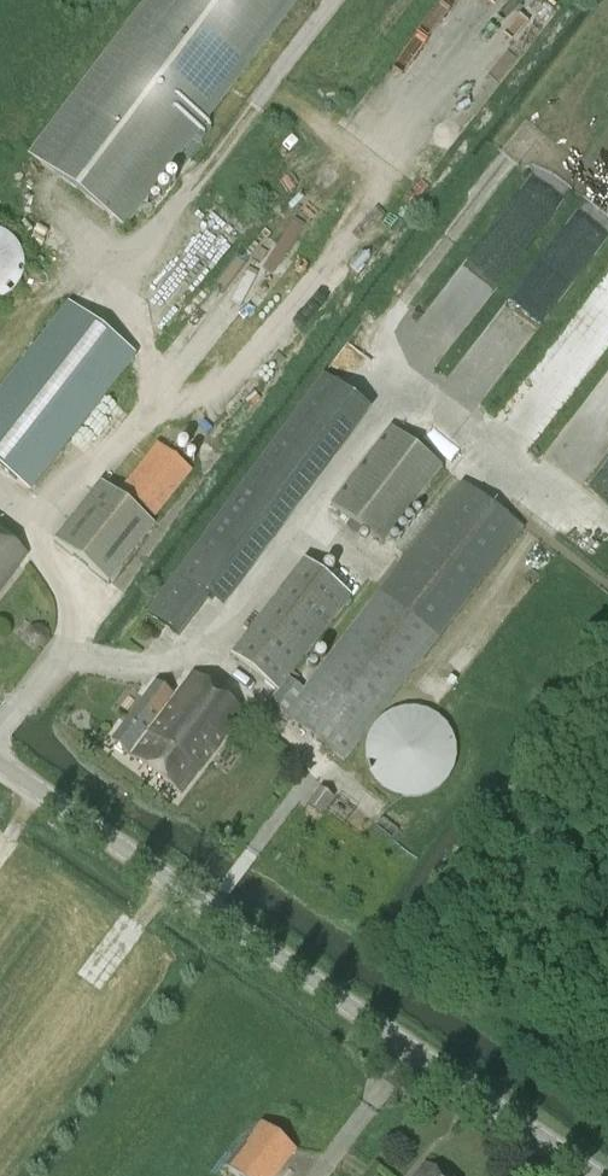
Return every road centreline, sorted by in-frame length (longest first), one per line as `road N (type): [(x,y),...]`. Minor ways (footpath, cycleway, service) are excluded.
road 1 (tertiary): [(596,1175),(0,763)]
road 2 (track): [(341,0),(135,267)]

